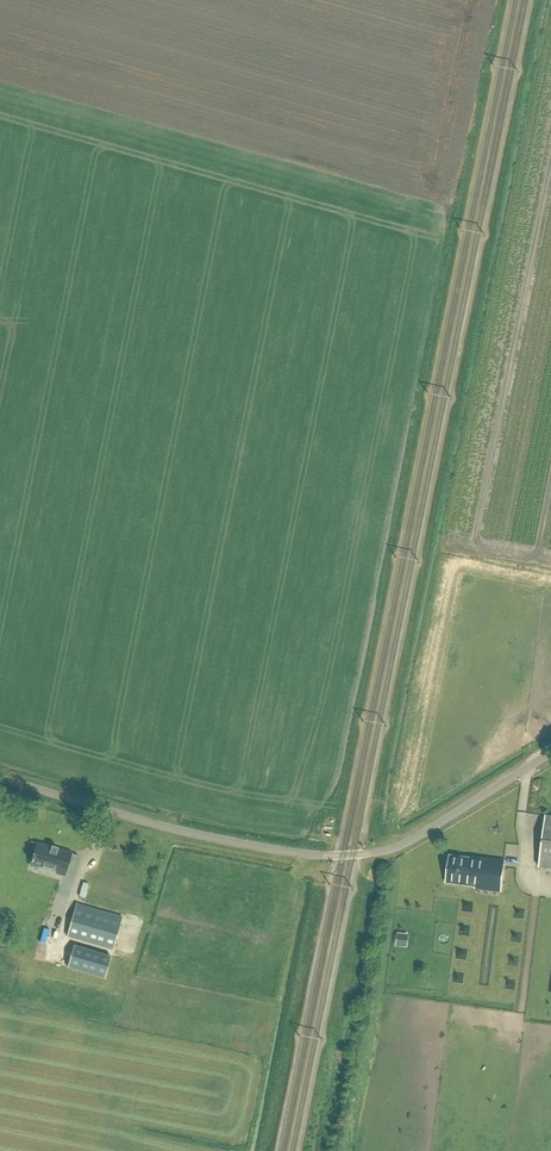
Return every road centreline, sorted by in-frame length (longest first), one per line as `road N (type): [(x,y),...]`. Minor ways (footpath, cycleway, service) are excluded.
road 1 (unclassified): [(550,756),(410,843),(366,856),(223,841),(0,778)]

